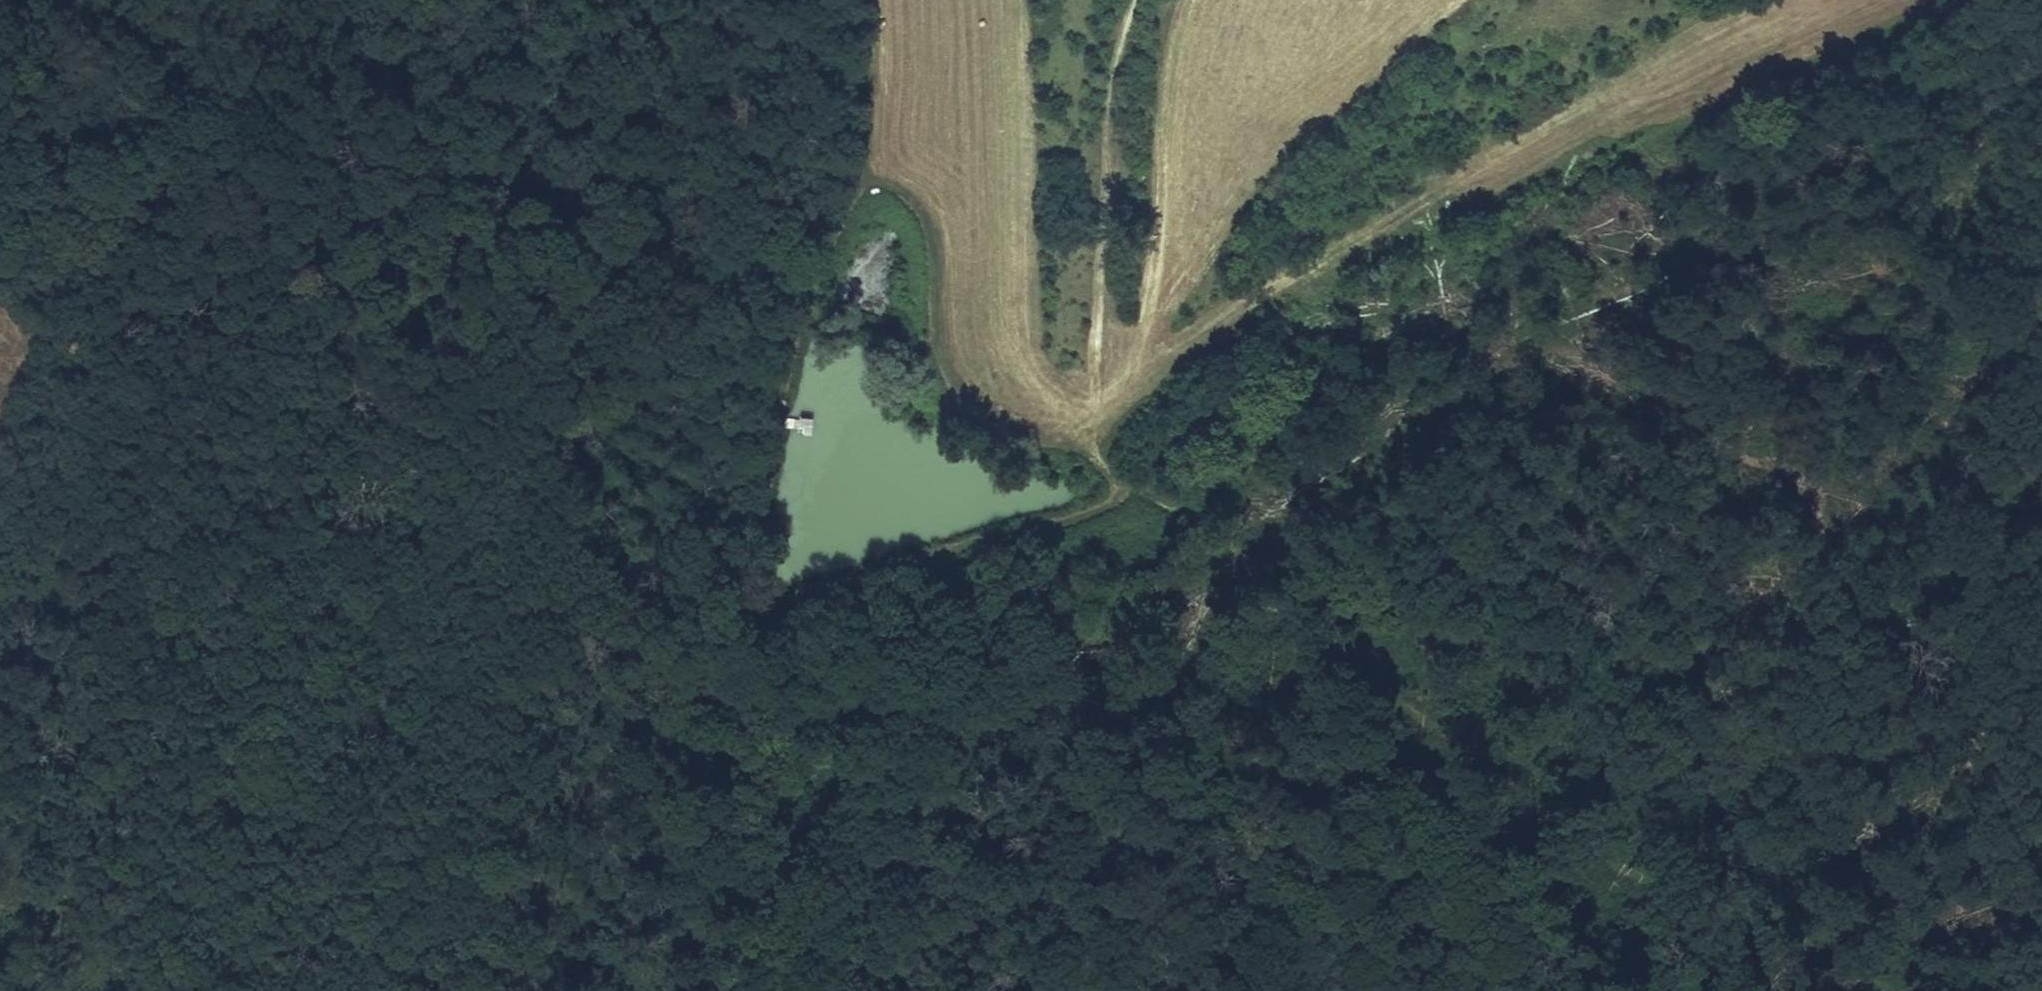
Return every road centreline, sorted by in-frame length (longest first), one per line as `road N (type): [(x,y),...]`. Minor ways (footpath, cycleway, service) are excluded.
road 1 (track): [(1138,0),(1112,86),(1095,395),(1107,465),(1124,484),(1219,537),(1275,643),(1461,752),(1537,815),(1799,927),(1893,990)]
road 2 (track): [(1138,492),(1282,369),(1635,146),(1937,0)]

